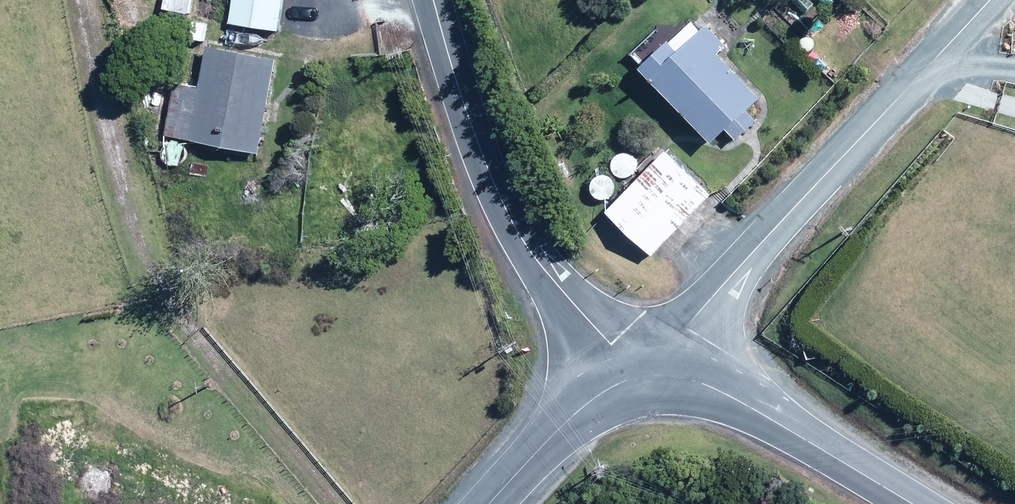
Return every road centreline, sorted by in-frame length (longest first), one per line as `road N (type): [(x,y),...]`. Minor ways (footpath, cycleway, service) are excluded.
road 1 (unclassified): [(649,376),(989,0)]
road 2 (unclassified): [(649,376),(591,324),(522,238),(489,173),(433,0)]
road 3 (tertiary): [(911,503),(738,400),(695,381),(649,376)]
road 4 (tertiary): [(649,376),(577,410),(488,503)]

